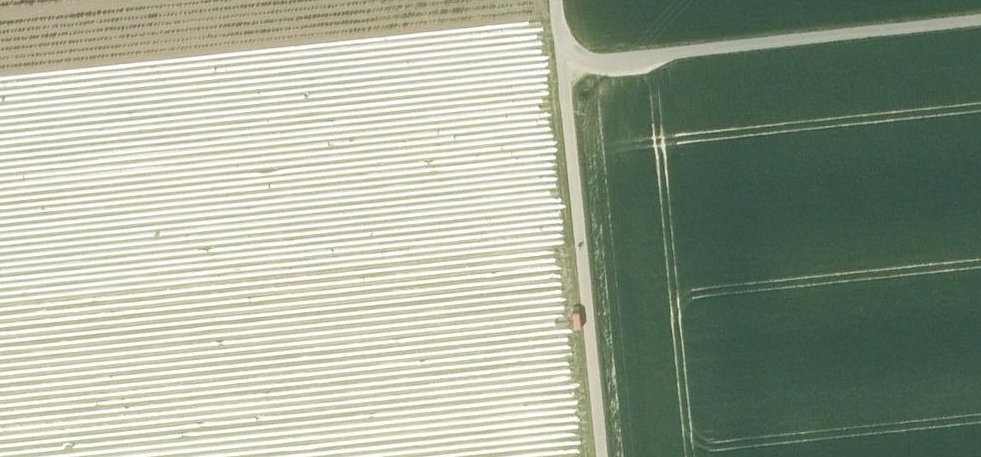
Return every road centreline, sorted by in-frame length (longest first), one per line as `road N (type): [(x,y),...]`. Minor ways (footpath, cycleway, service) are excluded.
road 1 (track): [(556,0),(603,456)]
road 2 (track): [(980,21),(675,53),(627,66),(562,57)]

